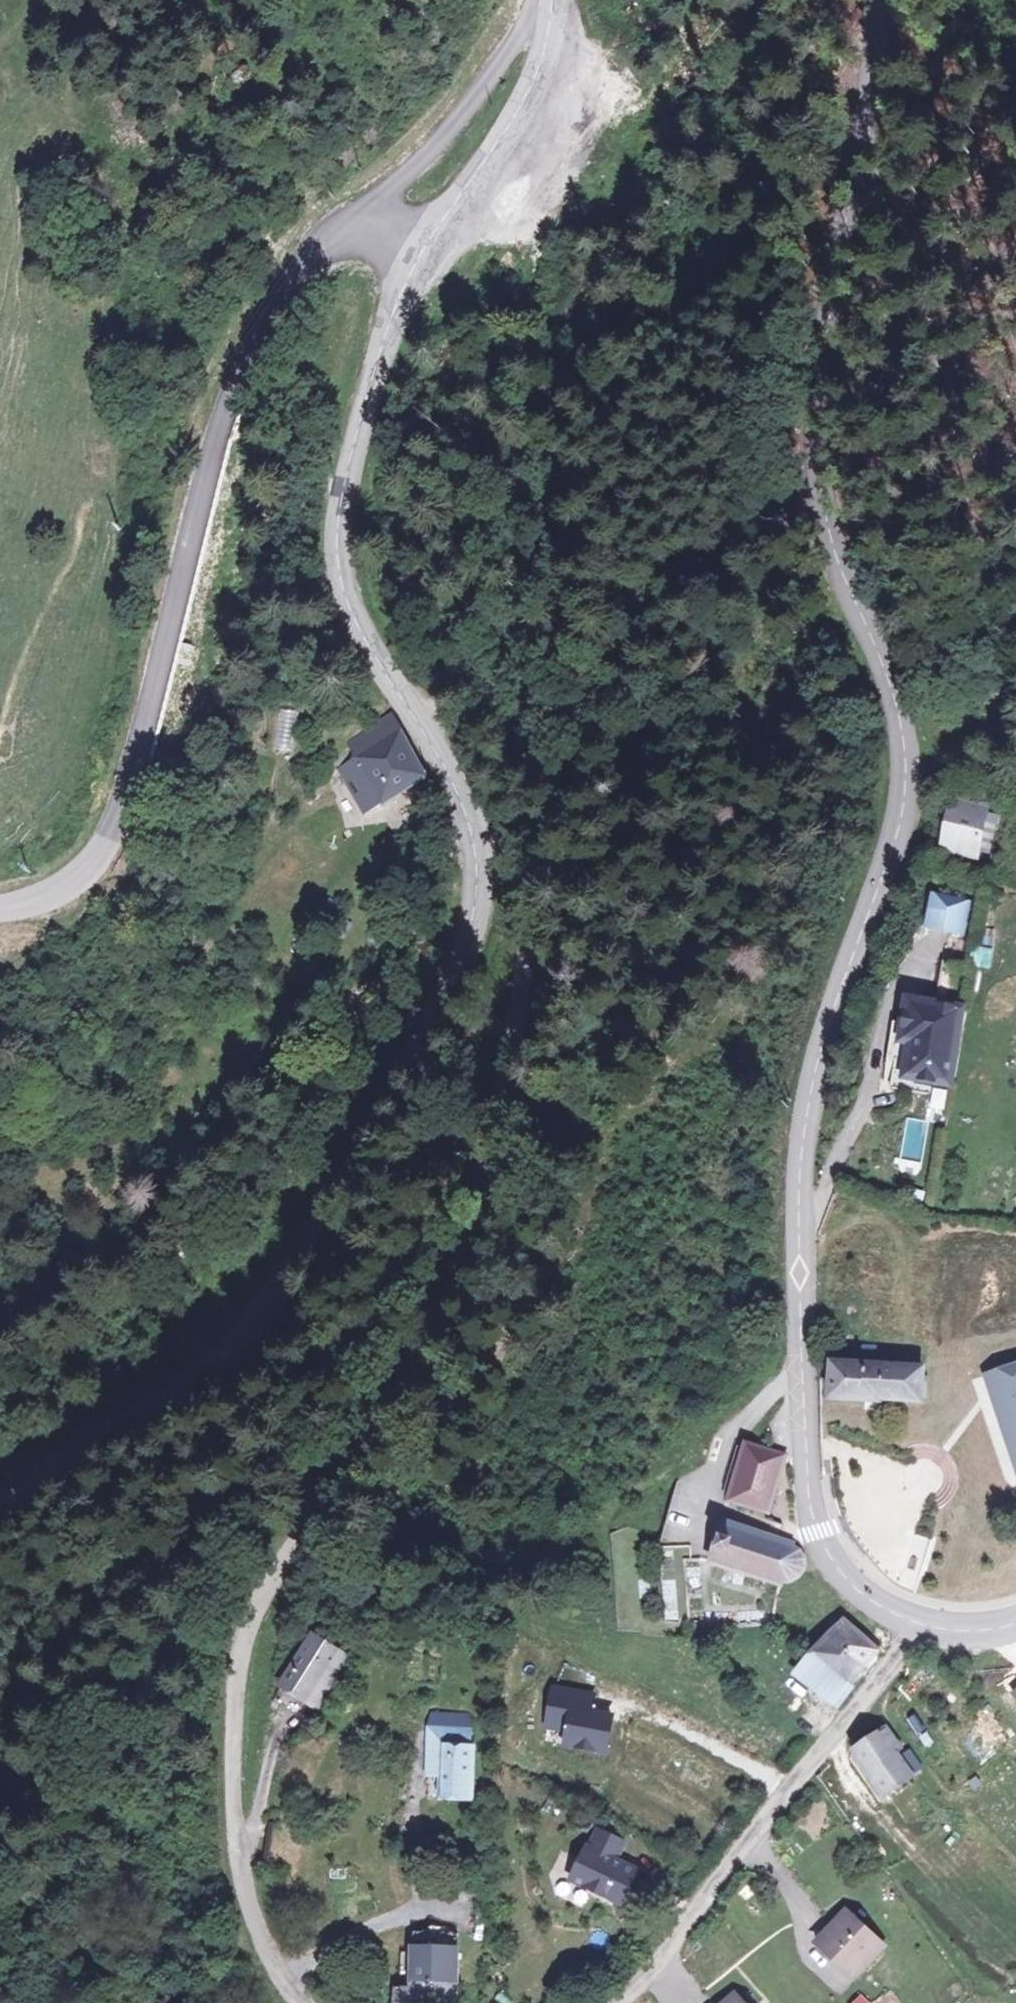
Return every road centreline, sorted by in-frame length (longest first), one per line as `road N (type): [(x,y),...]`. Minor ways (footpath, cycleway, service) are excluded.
road 1 (tertiary): [(919,1622),(861,1589),(823,1537),(809,1475),(801,1347),(797,1162),(808,1080),(904,785),(902,723),(842,542),(827,445),(826,334),(881,0)]
road 2 (residential): [(296,2002),(254,1928),(239,1855),(234,1683),(265,1573),(394,1411),(441,1319),(511,1014),(521,915),(471,860)]
road 3 (tertiary): [(471,860),(453,949),(401,1083),(249,1309),(187,1377),(0,1504)]
road 4 (residential): [(359,215),(309,257),(245,345),(193,520),(135,781),(102,854),(69,888),(0,912)]
road 5 (tertiary): [(407,280),(354,443),(334,560),(356,621),(456,783),(472,820),(471,860)]
road 6 (residential): [(919,1622),(624,2002)]
road 7 (tertiary): [(419,249),(478,179),(523,106),(541,67),(553,0)]
road 8 (residential): [(538,0),(444,134),(359,215)]
road 9 (track): [(600,1696),(708,1741),(787,1793)]

